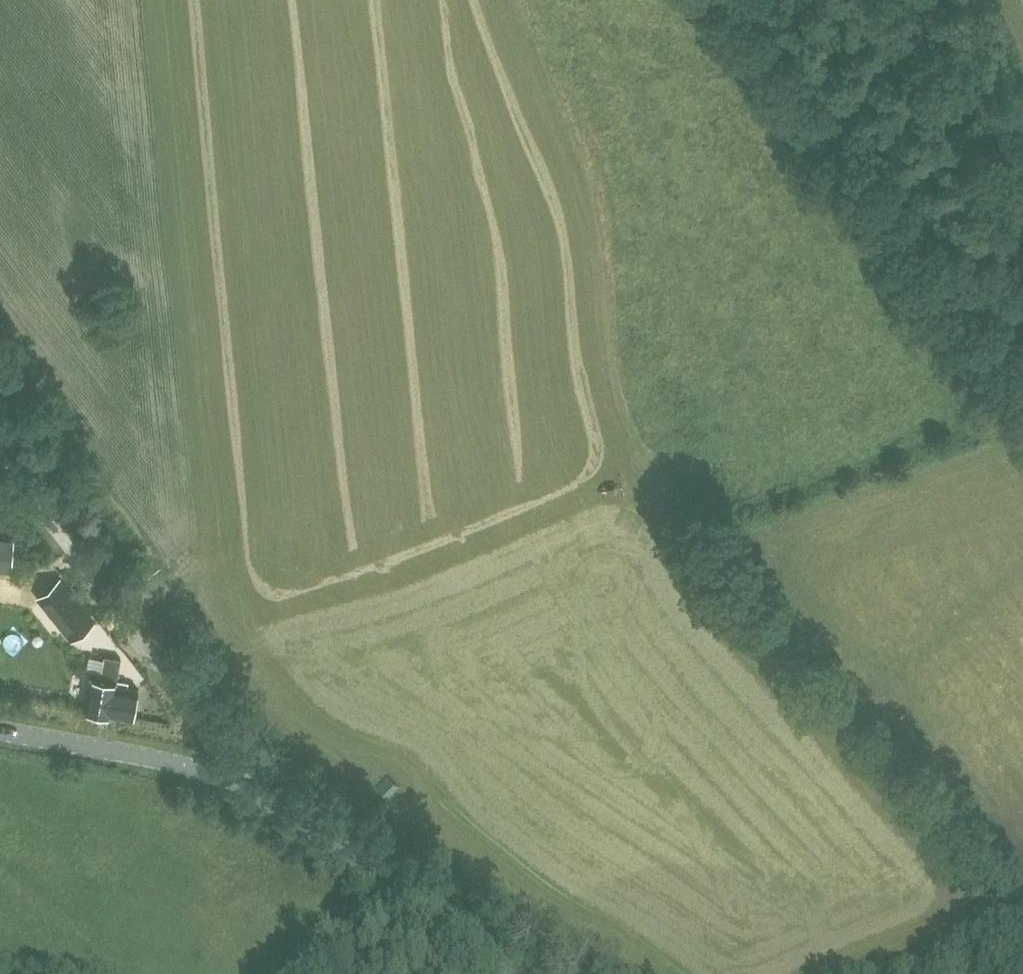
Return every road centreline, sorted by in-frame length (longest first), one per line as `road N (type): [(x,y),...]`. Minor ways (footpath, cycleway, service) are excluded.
road 1 (tertiary): [(514,973),(233,779),(0,732)]
road 2 (track): [(233,779),(214,738),(0,456)]

